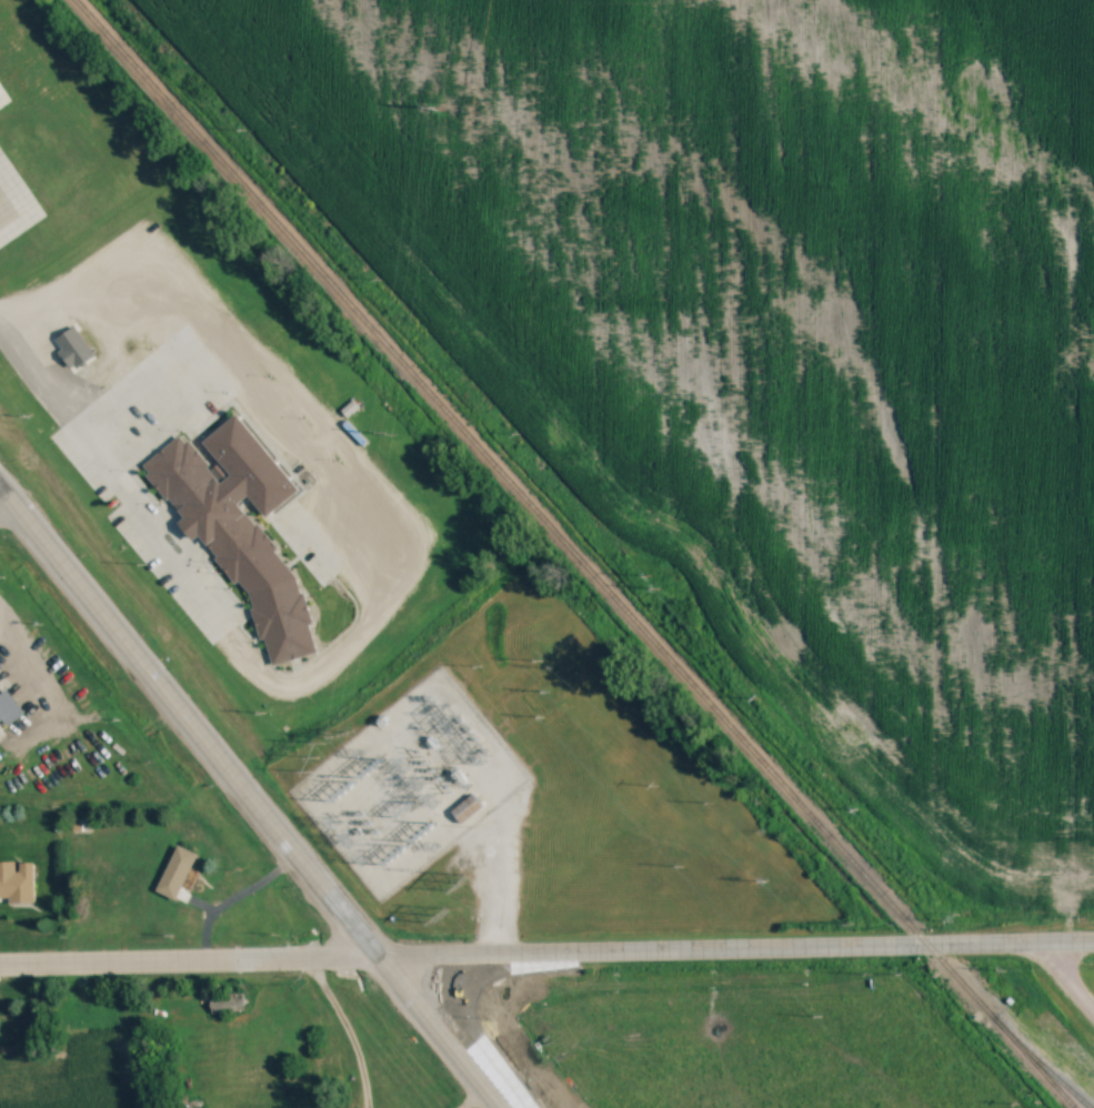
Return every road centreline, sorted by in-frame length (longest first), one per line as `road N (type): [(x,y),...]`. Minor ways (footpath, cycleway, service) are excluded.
road 1 (secondary): [(502,1107),(0,490)]
road 2 (residential): [(1093,943),(377,957)]
road 3 (tertiary): [(0,964),(377,957)]

